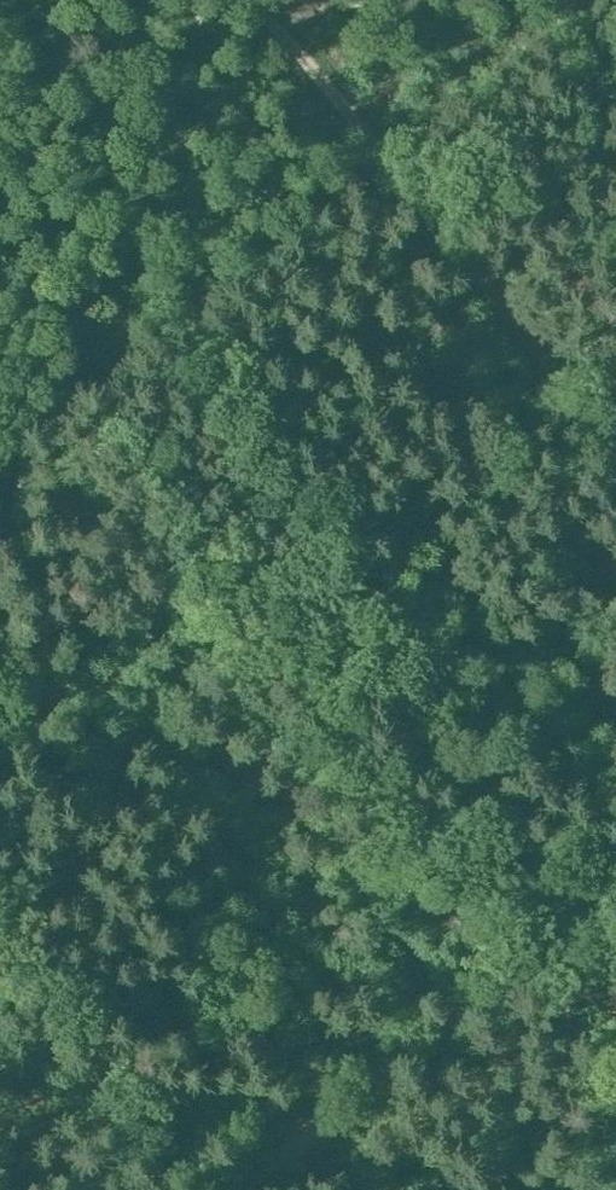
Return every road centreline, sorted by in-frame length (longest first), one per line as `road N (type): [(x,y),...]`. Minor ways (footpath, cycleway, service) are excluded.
road 1 (track): [(245,0),(380,154),(615,455)]
road 2 (track): [(241,1189),(399,1056),(615,890)]

